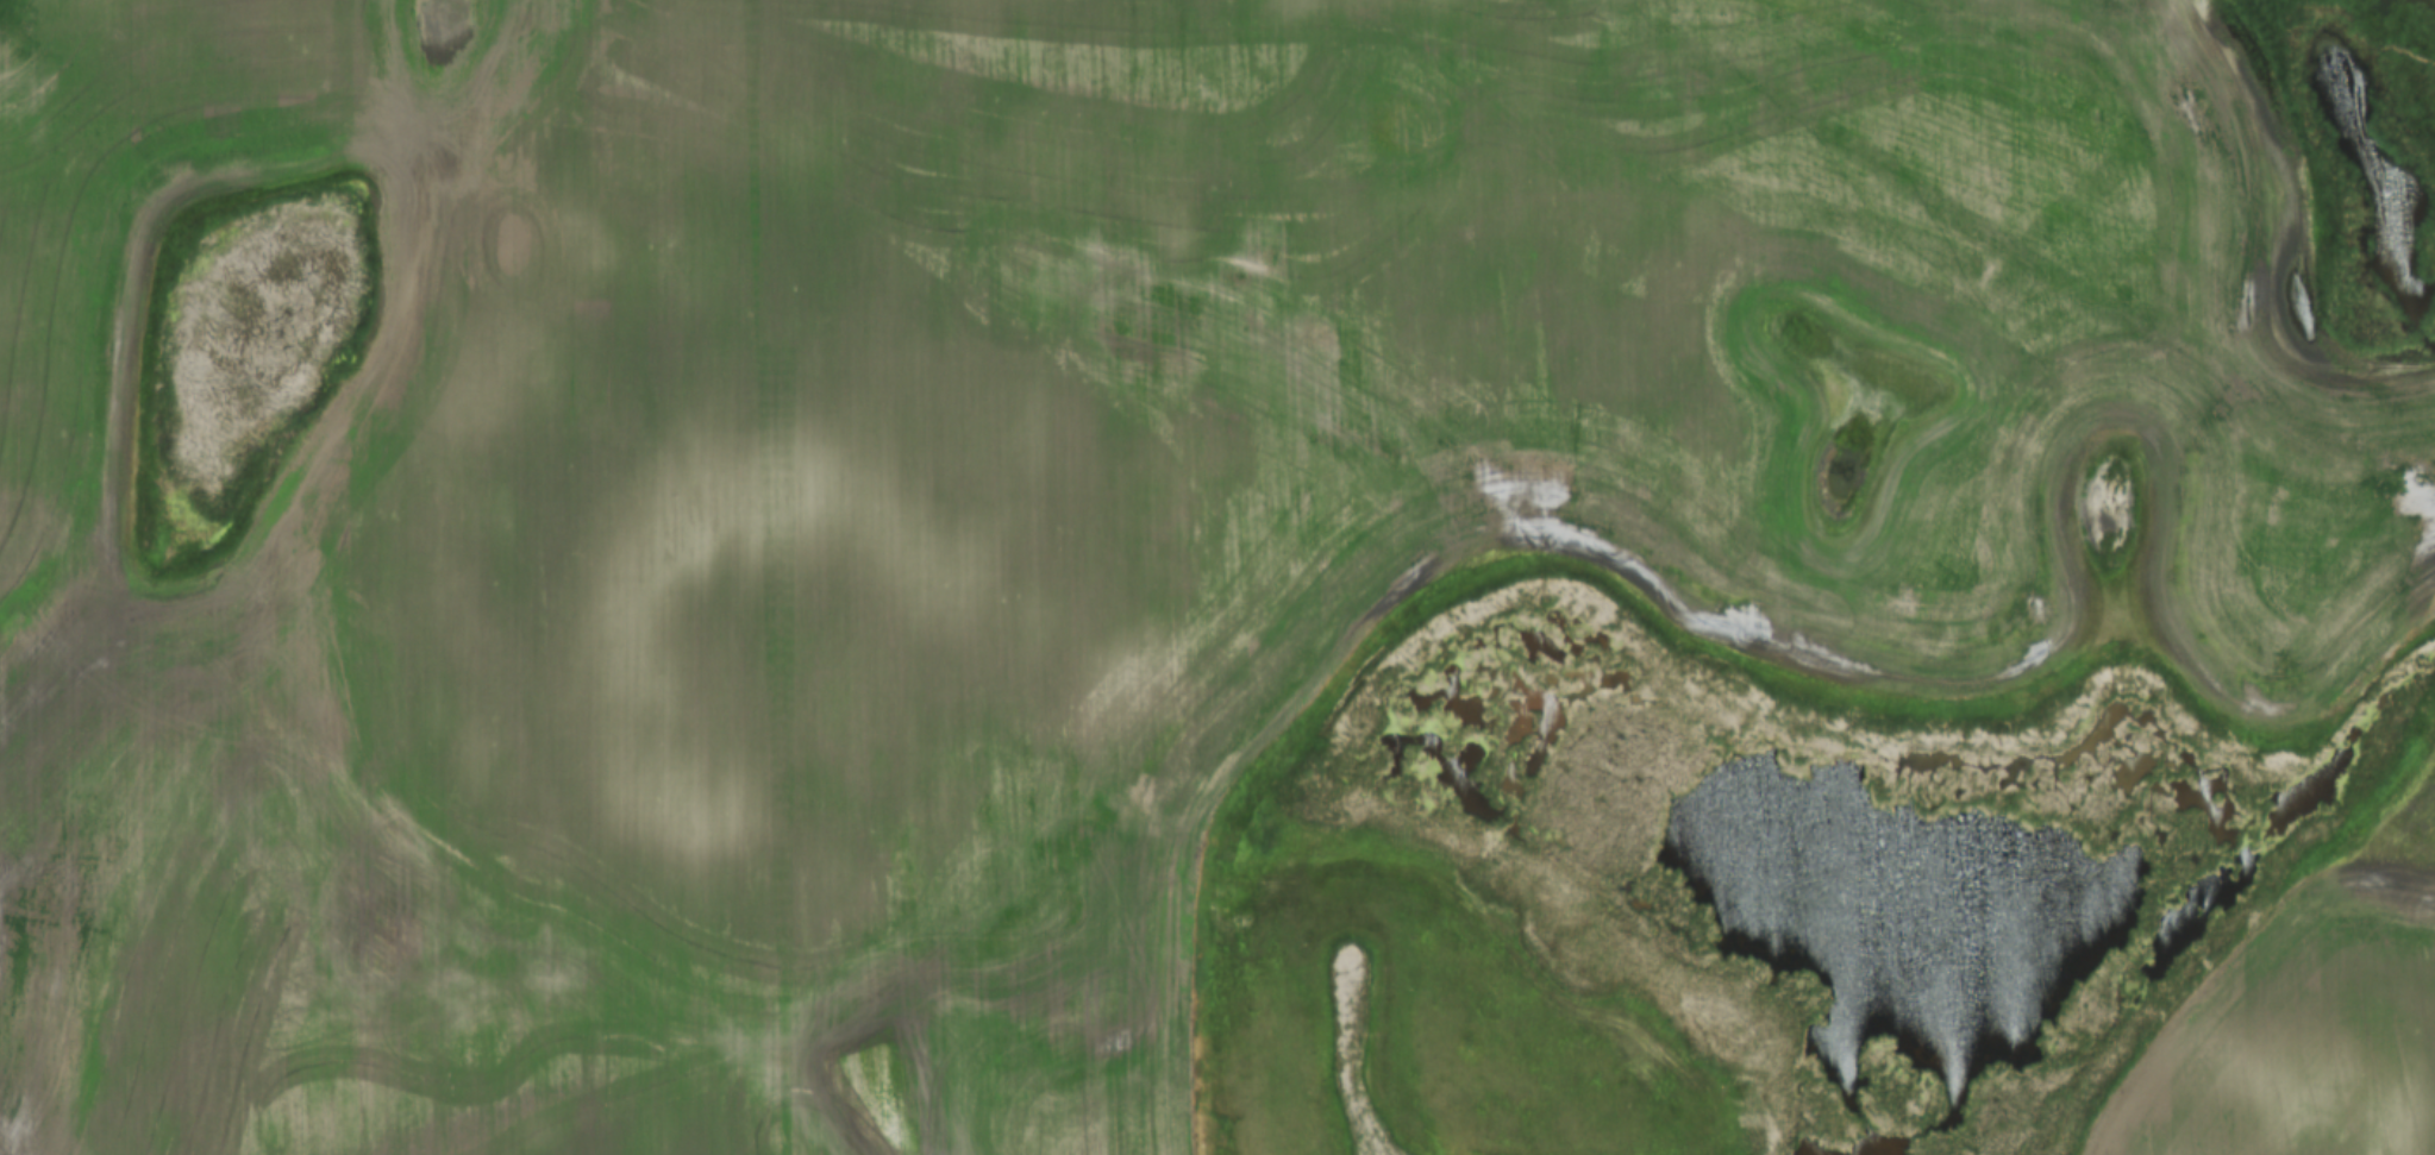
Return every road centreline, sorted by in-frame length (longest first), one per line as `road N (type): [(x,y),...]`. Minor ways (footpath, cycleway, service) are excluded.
road 1 (track): [(2434,71),(2256,0)]

